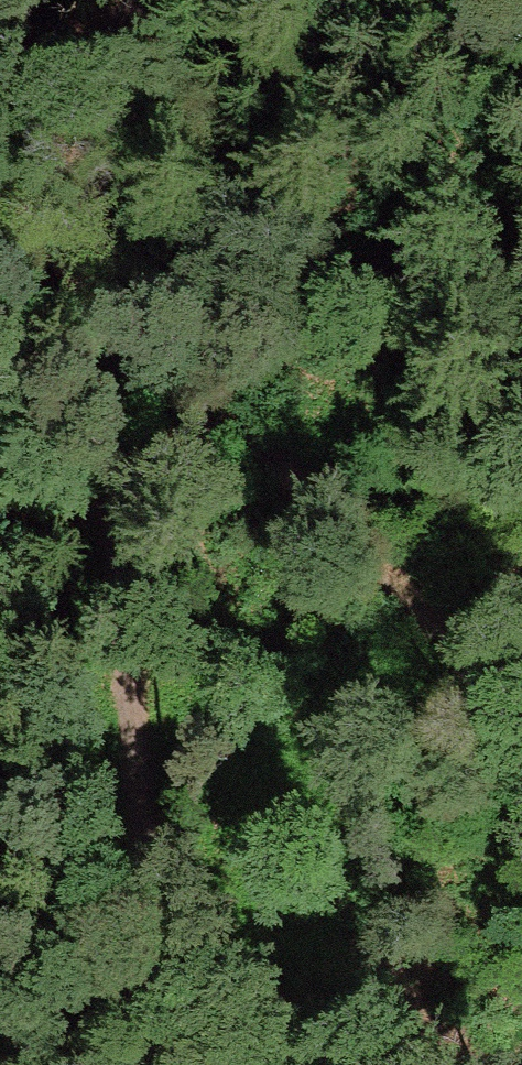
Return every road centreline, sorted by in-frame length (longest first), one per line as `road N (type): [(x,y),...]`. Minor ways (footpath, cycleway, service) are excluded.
road 1 (track): [(521,662),(413,614),(234,419),(144,443),(113,943),(131,1064)]
road 2 (track): [(144,443),(211,0)]

